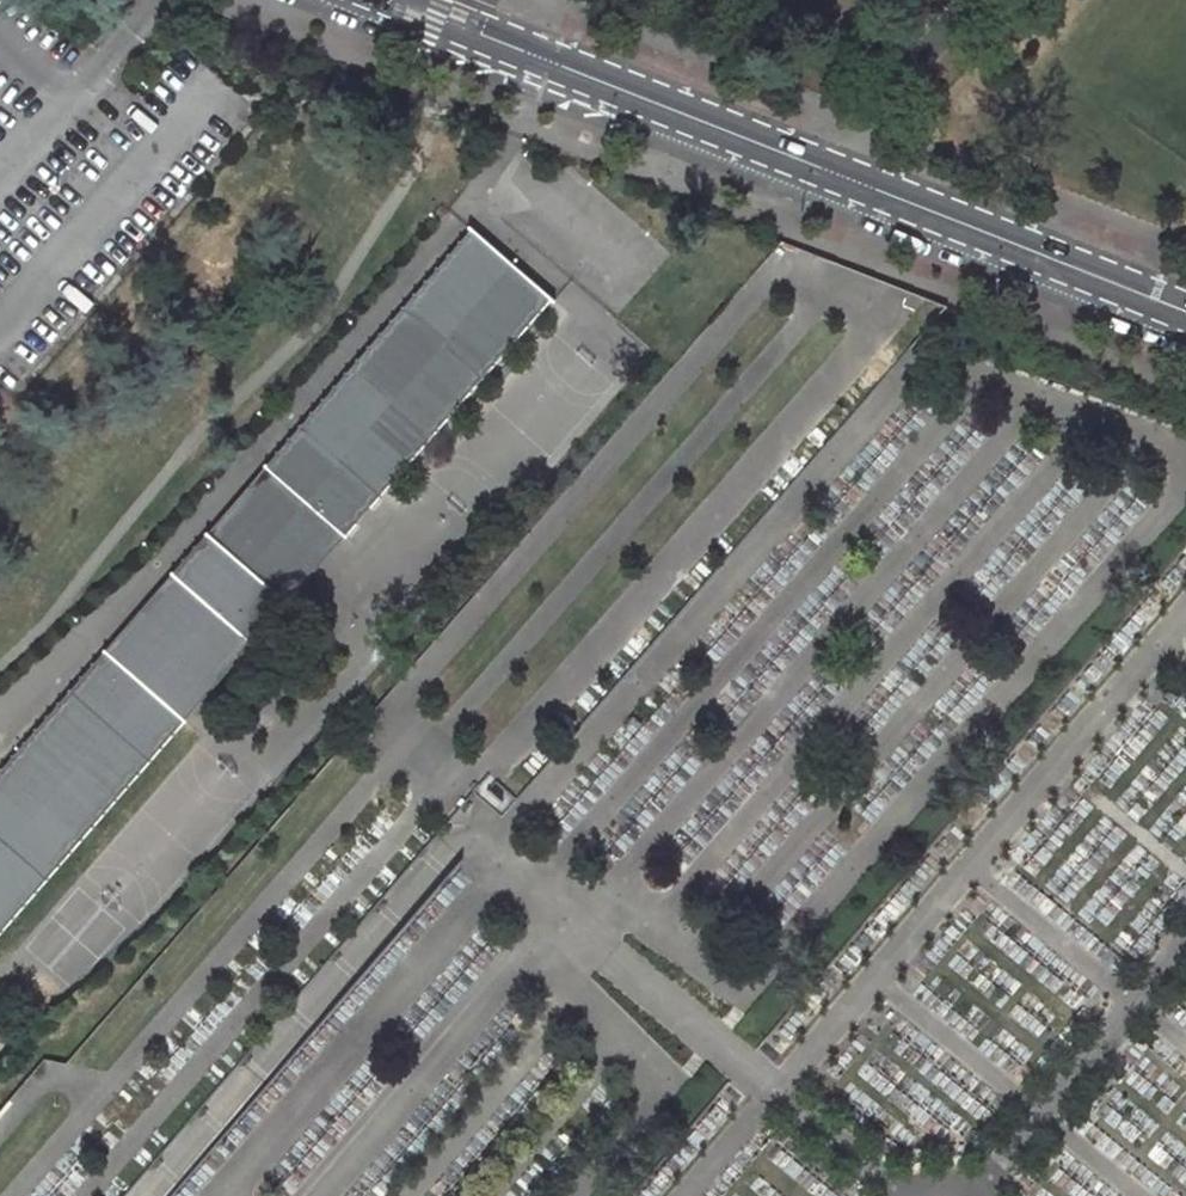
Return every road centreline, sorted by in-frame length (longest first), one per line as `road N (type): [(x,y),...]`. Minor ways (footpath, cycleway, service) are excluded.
road 1 (tertiary): [(381,0),(1185,321)]

